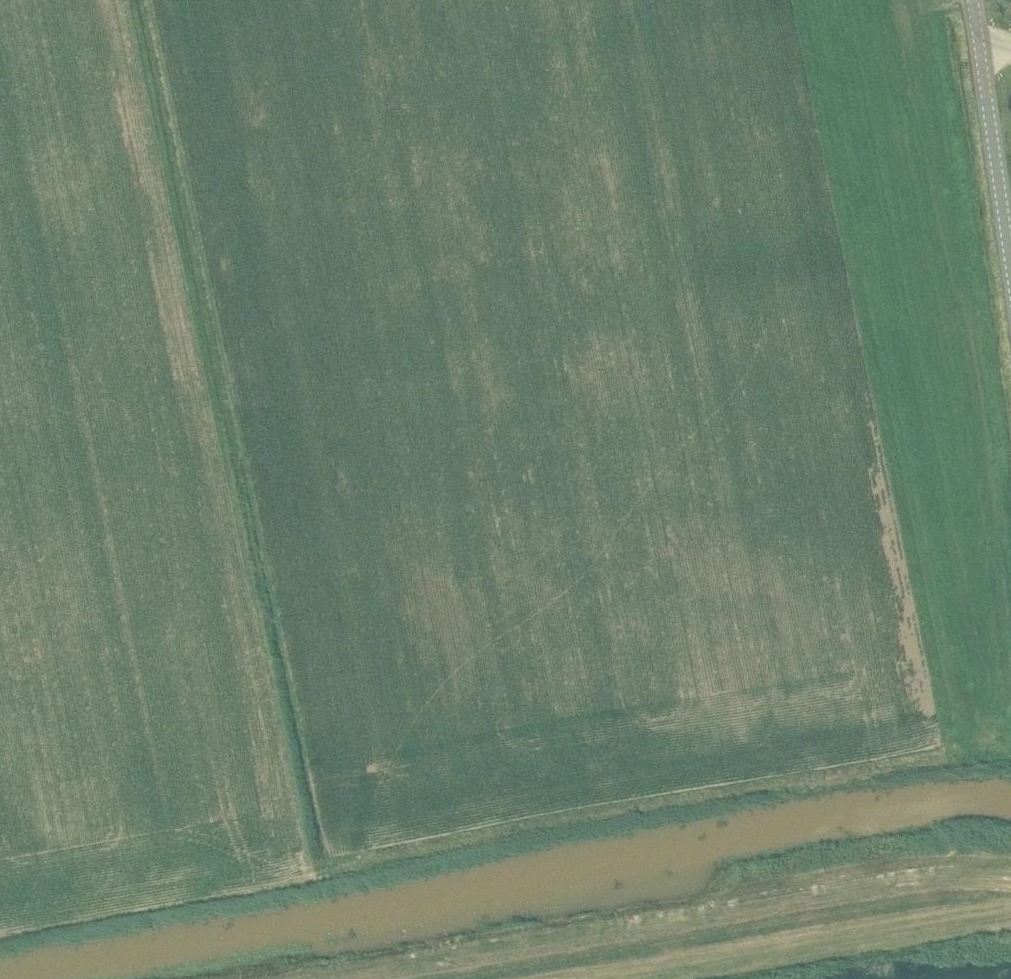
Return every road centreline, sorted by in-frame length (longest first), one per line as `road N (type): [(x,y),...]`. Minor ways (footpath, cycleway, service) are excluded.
road 1 (tertiary): [(1010,268),(972,0)]

